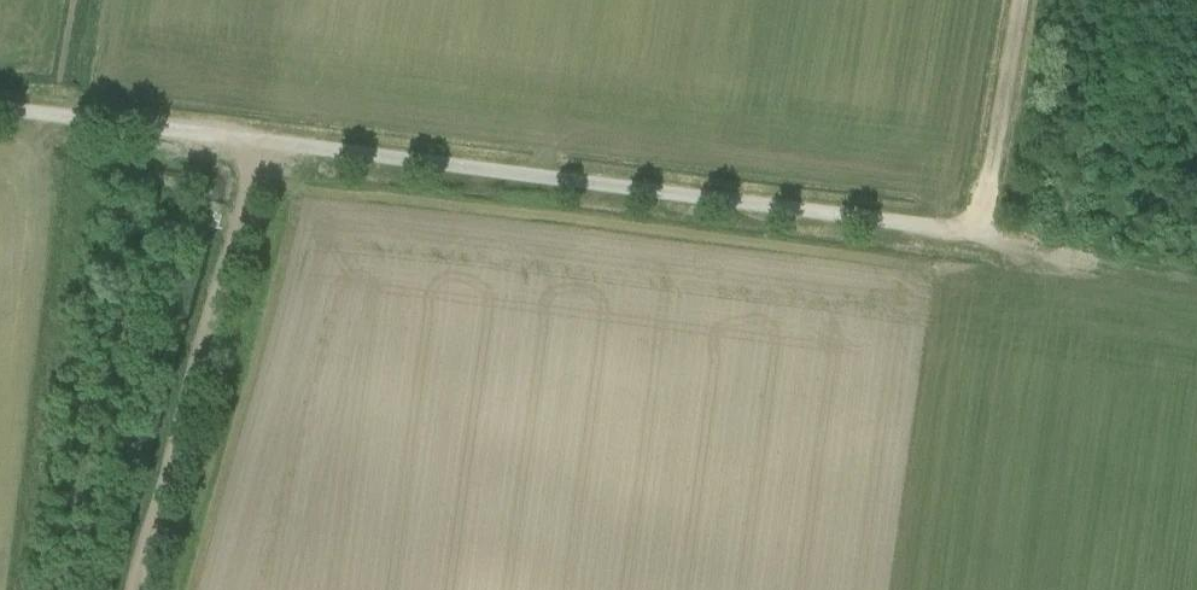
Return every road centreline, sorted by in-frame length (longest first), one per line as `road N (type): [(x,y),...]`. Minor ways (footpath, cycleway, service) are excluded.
road 1 (unclassified): [(960,230),(0,108)]
road 2 (track): [(263,141),(139,589)]
road 3 (track): [(1019,0),(991,168),(960,230)]

